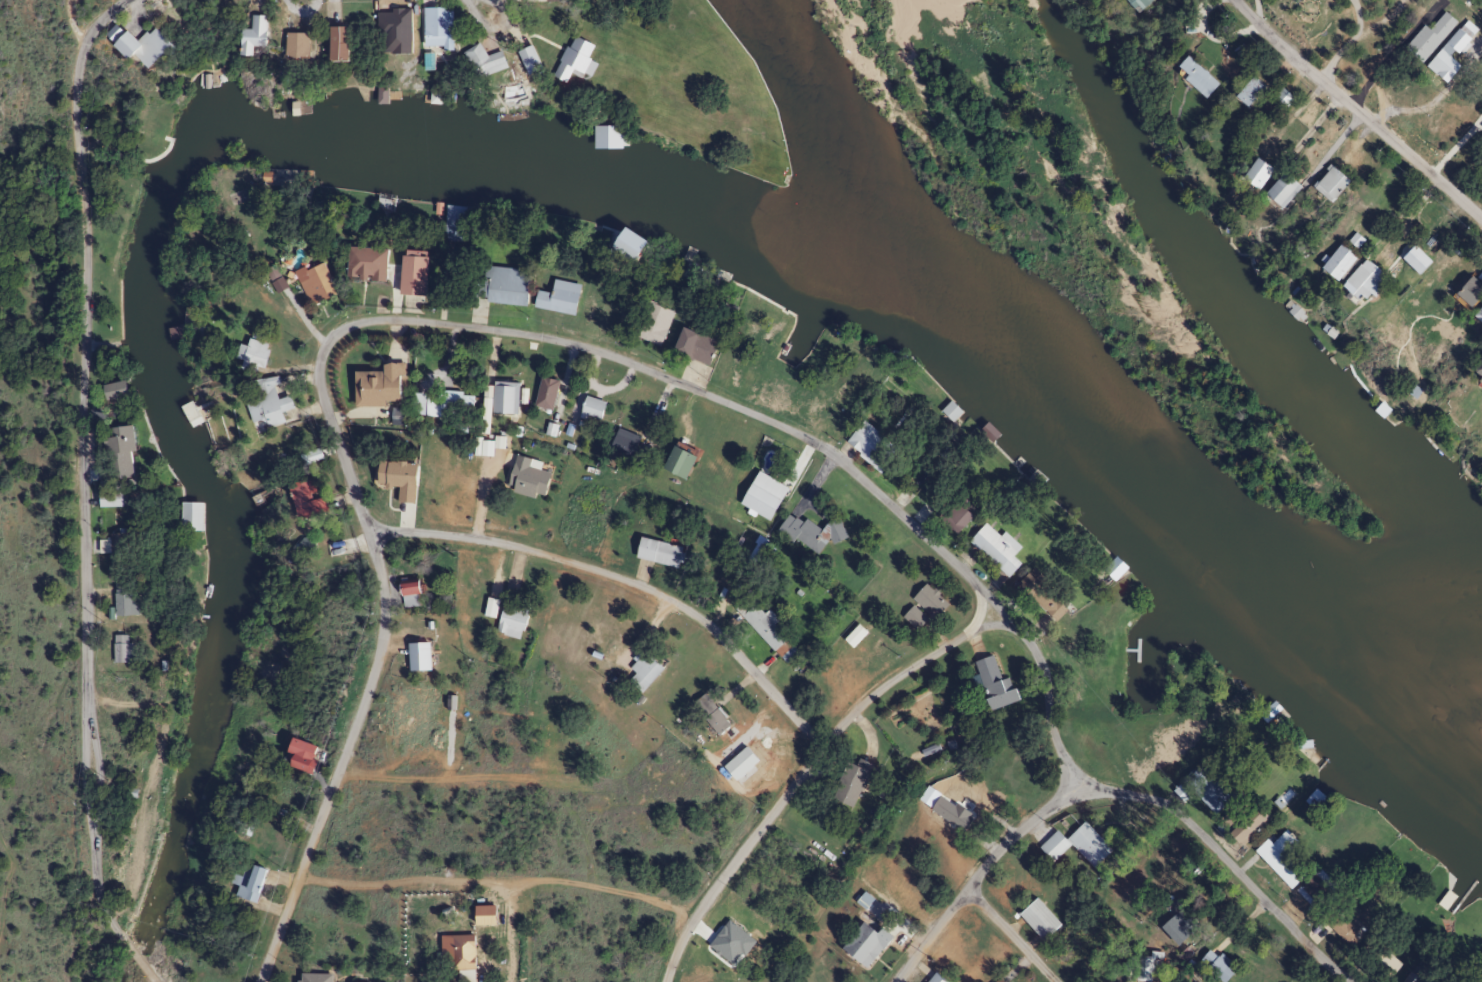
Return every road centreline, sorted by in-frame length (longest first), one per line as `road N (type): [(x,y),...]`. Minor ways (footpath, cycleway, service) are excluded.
road 1 (residential): [(369,535),(317,377),(325,343),(374,319),(446,324),(604,352),(804,438),(1001,608)]
road 2 (residential): [(116,931),(94,872),(77,75),(93,32),(128,0)]
road 3 (residential): [(1346,981),(1169,806),(1077,786),(1053,735),(1040,662),(1001,608)]
road 4 (residential): [(825,747),(723,638),(652,590),(500,542),(369,535)]
road 5 (residential): [(664,981),(698,910),(851,717),(1001,608)]
road 6 (residential): [(261,981),(380,651),(384,593),(369,535)]
road 7 (track): [(698,910),(545,881),(298,878)]
road 8 (residential): [(1232,0),(1481,216)]
road 9 (residential): [(1077,786),(988,863),(898,981)]
road 10 (residential): [(1055,981),(968,889)]

